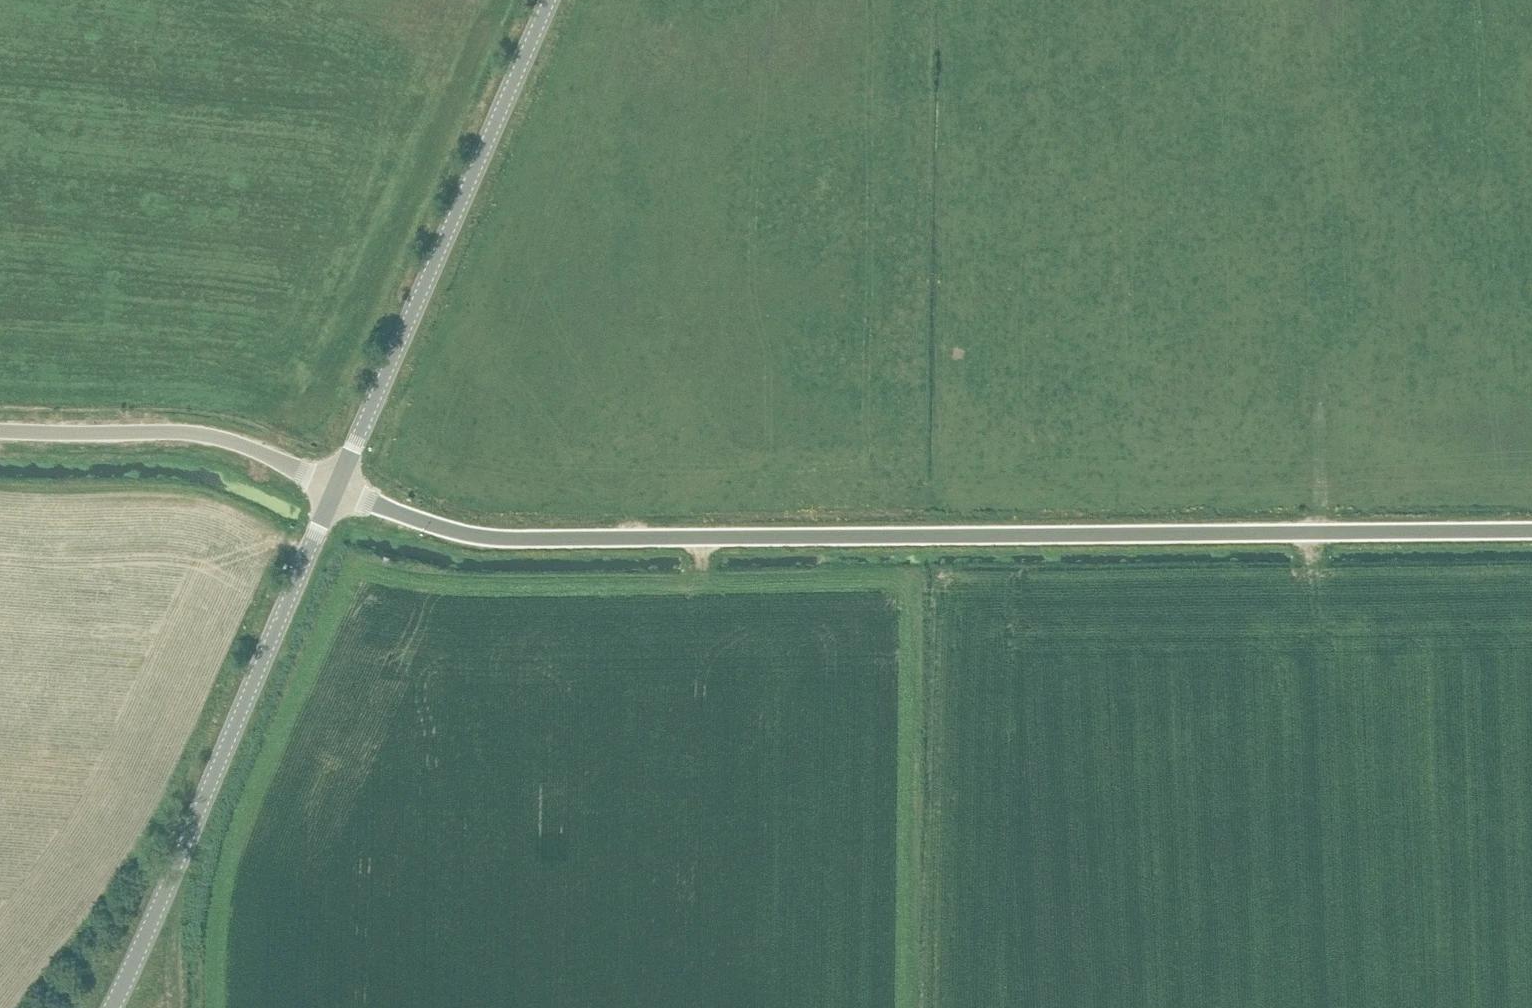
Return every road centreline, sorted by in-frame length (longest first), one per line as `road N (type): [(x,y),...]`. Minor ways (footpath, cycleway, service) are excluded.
road 1 (unclassified): [(1531,530),(476,535),(337,486)]
road 2 (tertiary): [(113,1007),(337,486)]
road 3 (tertiary): [(337,486),(550,0)]
road 4 (unclassified): [(337,486),(226,439),(178,431),(0,430)]

